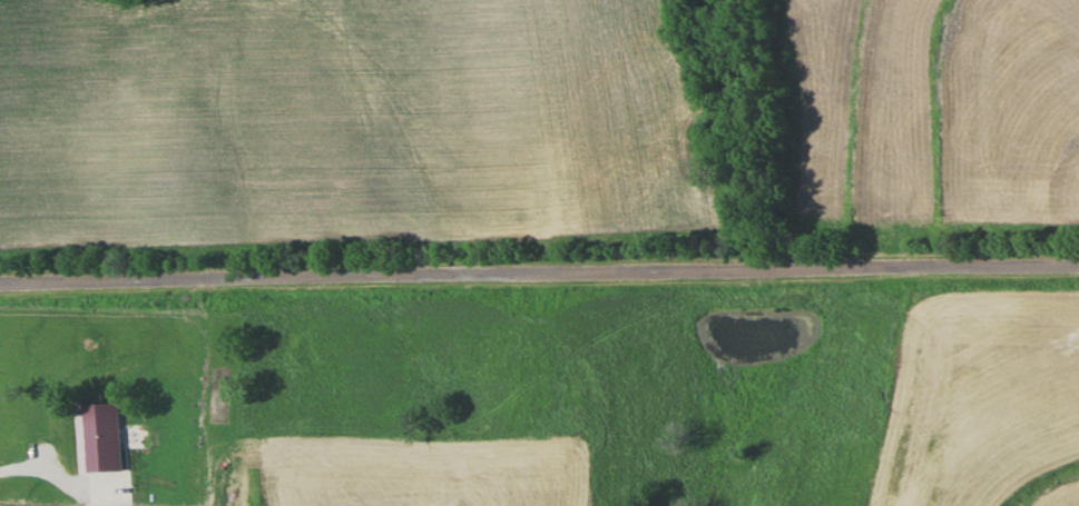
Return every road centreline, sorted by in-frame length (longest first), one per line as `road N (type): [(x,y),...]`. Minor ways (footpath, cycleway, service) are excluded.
road 1 (residential): [(0,281),(1078,265)]

